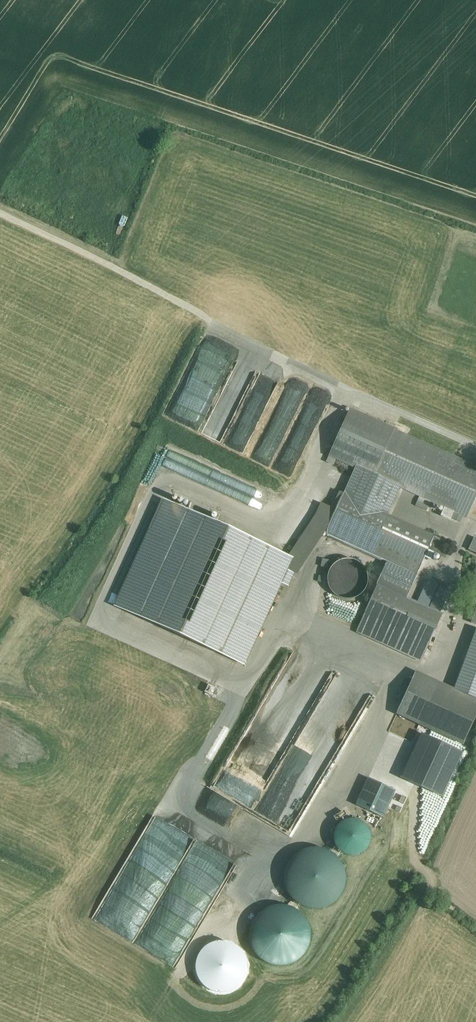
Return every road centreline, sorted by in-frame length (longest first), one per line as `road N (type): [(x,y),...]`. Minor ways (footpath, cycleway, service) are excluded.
road 1 (track): [(0,212),(346,387)]

